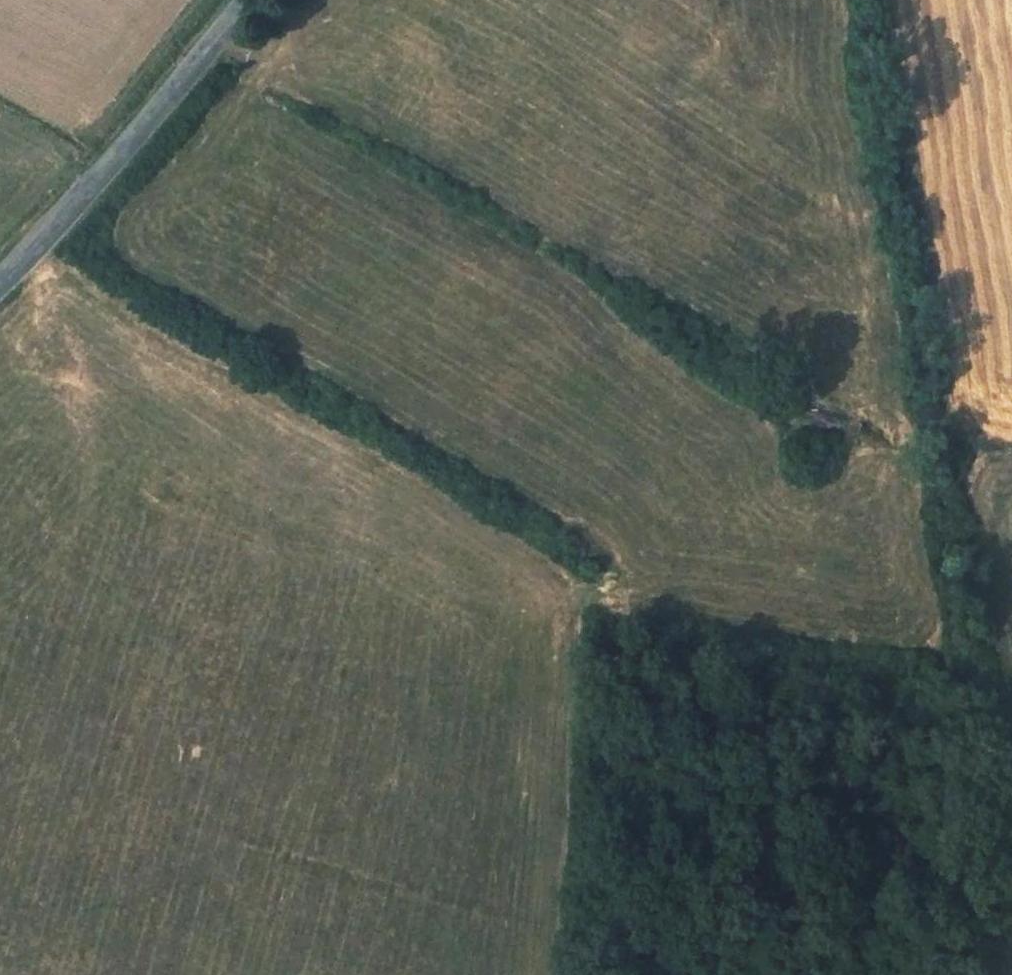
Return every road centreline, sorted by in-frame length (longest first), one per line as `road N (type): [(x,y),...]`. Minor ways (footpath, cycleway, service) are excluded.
road 1 (unclassified): [(257,0),(89,215),(0,311)]

